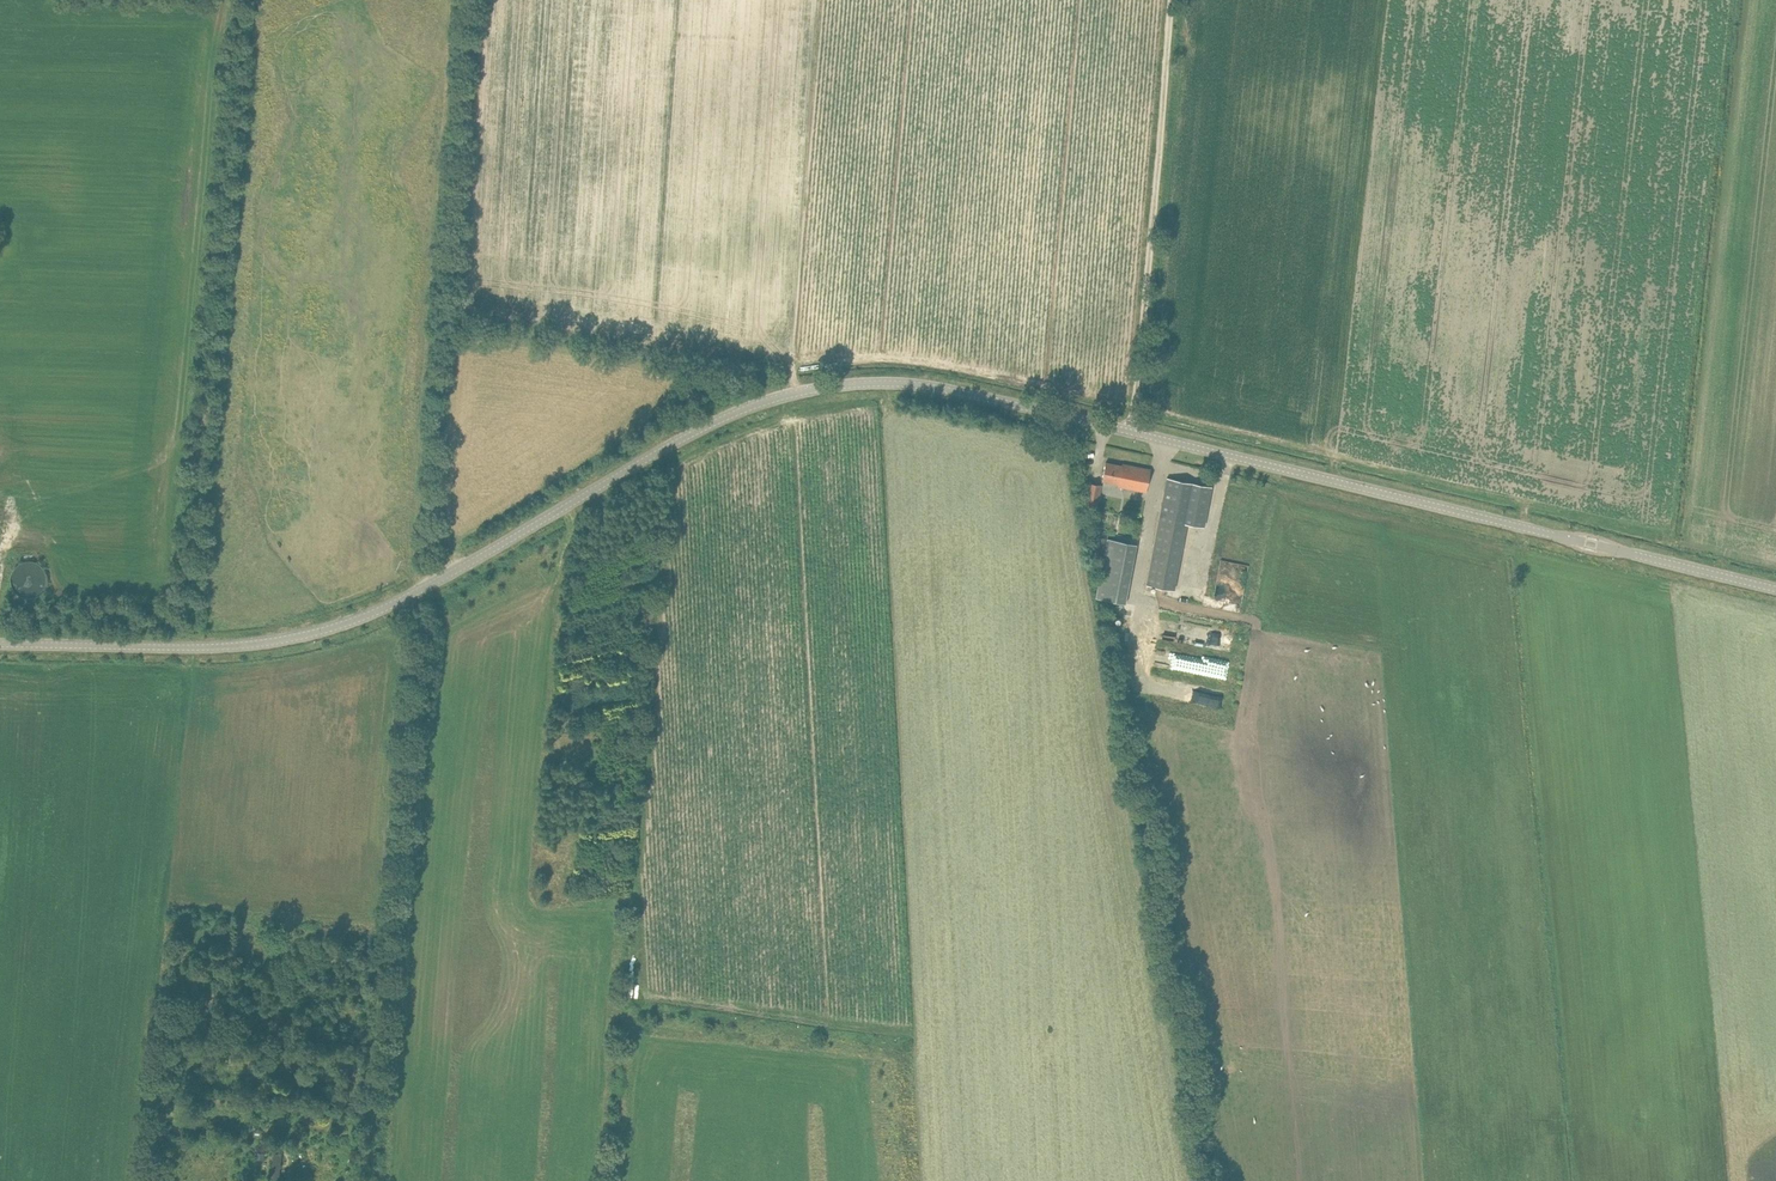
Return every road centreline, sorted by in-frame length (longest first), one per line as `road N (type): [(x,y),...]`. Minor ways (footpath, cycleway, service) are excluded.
road 1 (tertiary): [(0,644),(214,647),(355,620),(720,419),(781,396),(862,384),(940,388),(1775,588)]
road 2 (track): [(403,599),(408,618),(362,1180)]
road 3 (track): [(1132,431),(1168,0)]

